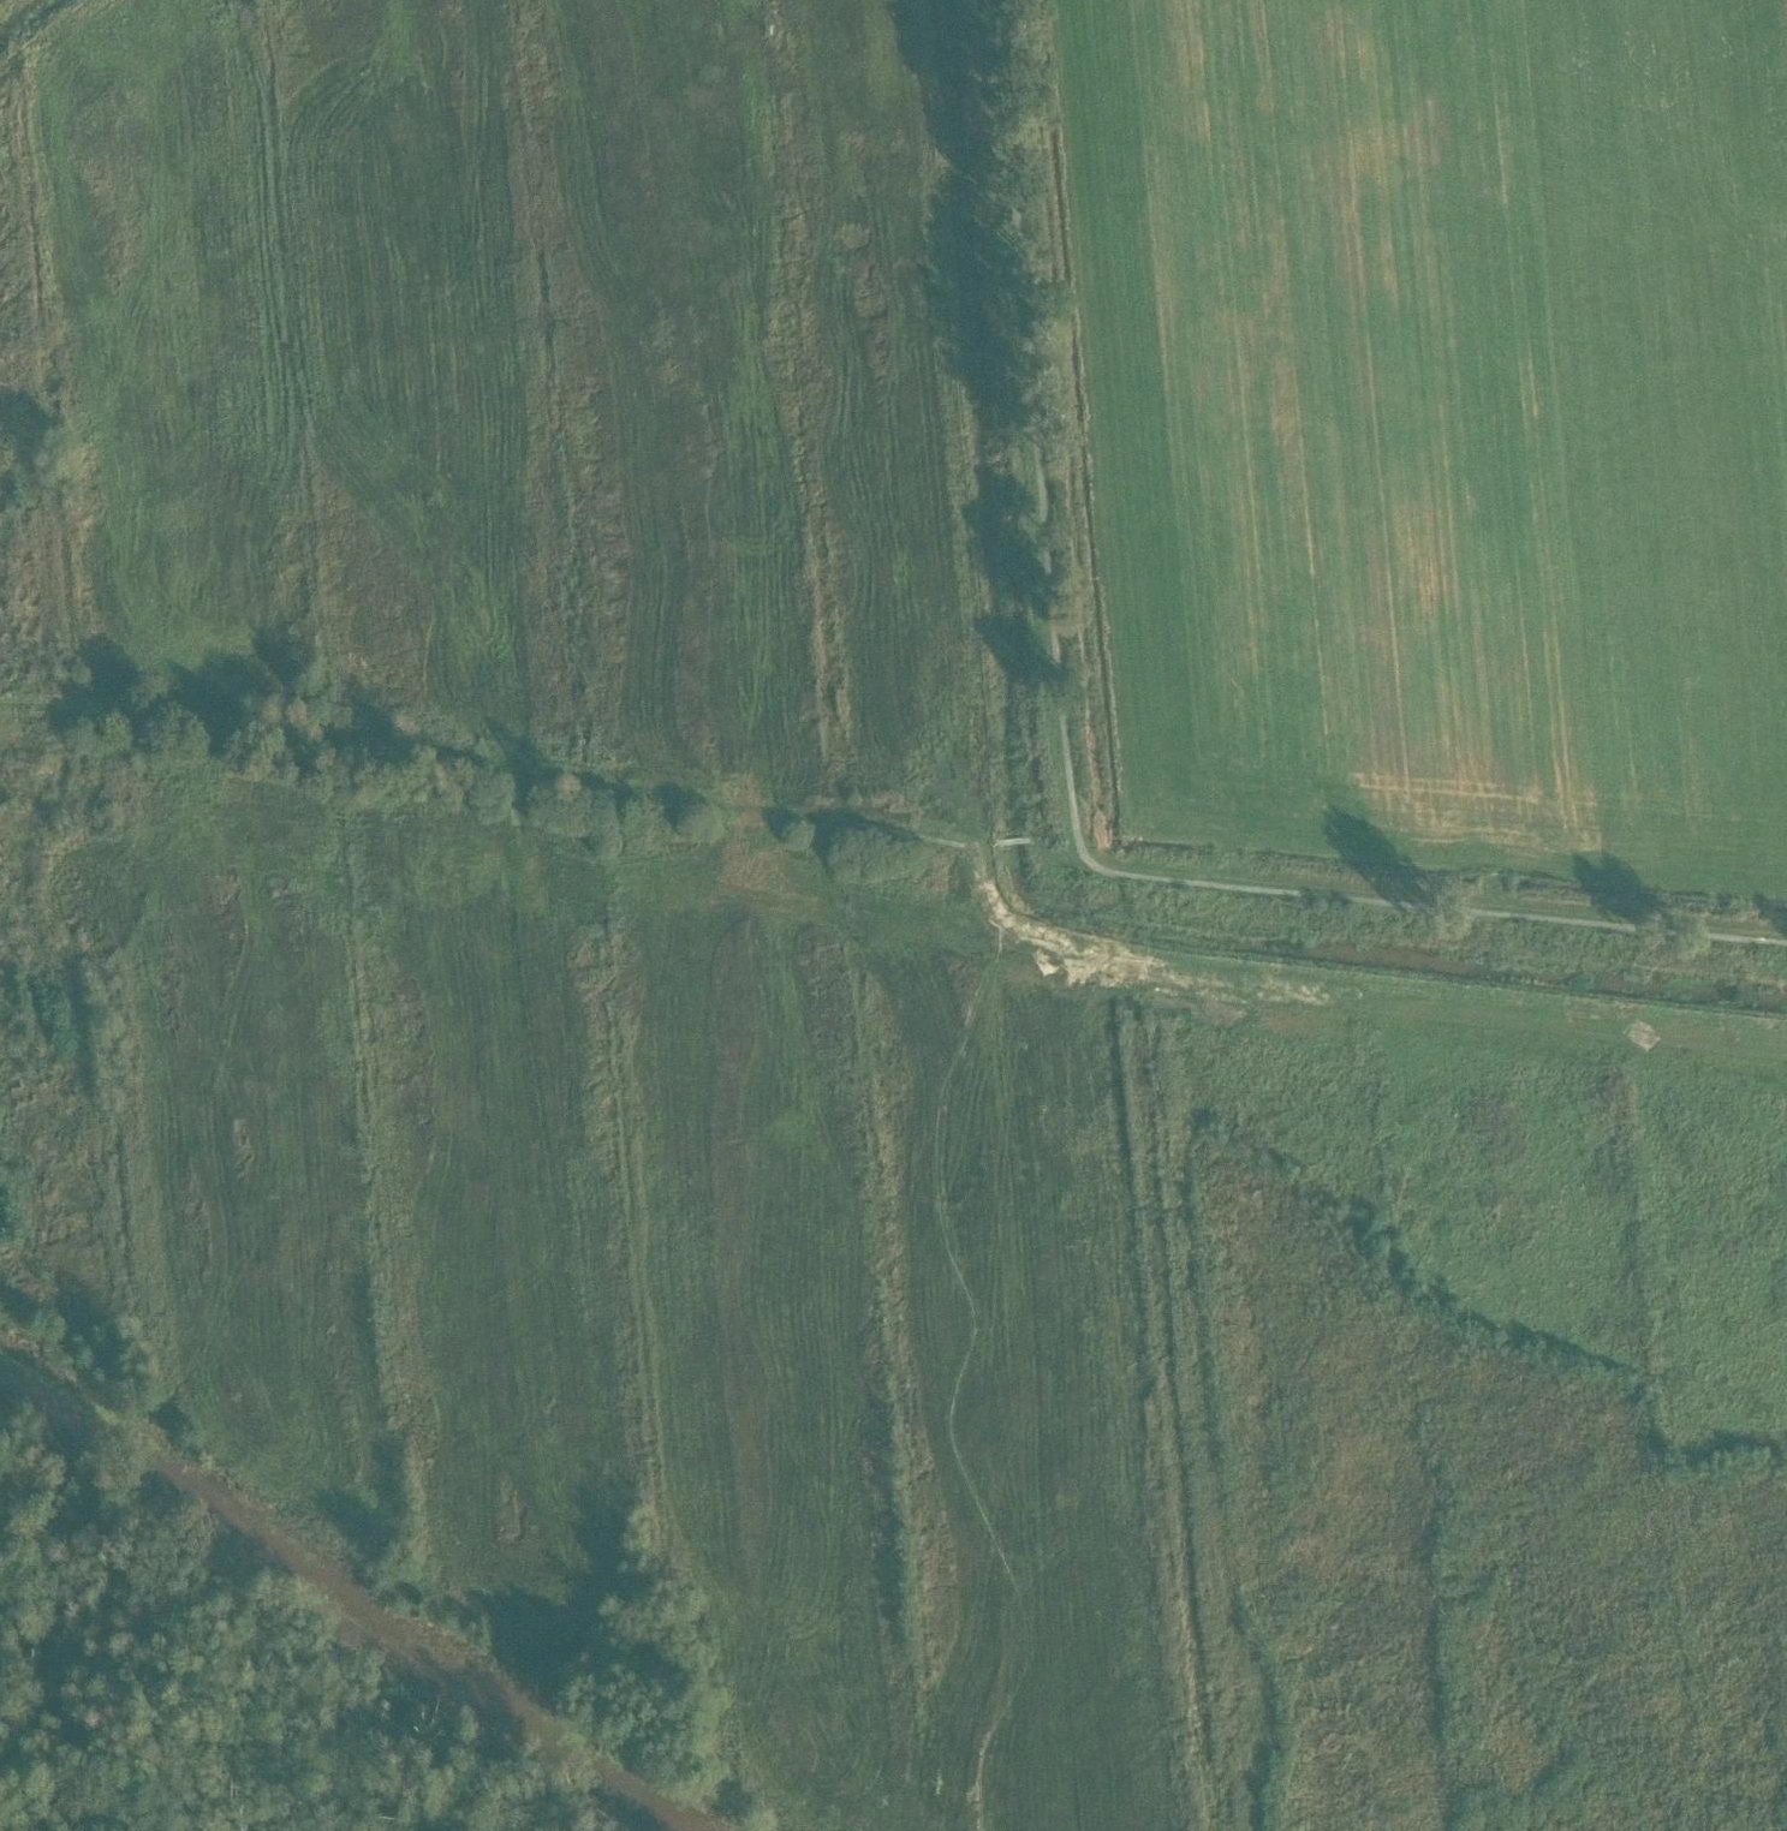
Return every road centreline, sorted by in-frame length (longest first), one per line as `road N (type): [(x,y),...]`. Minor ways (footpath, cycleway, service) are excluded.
road 1 (track): [(1786,927),(1086,861),(1035,844),(990,847)]

